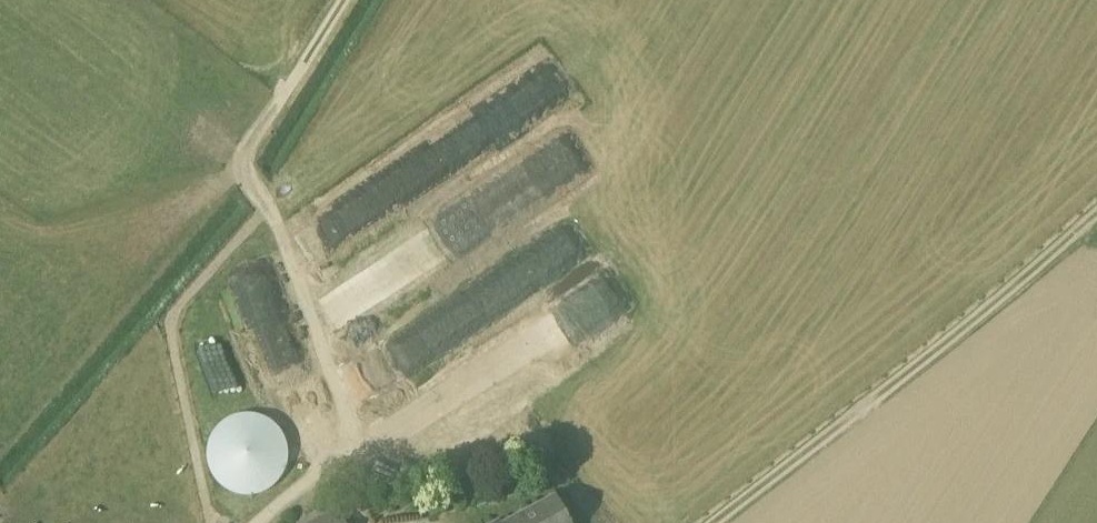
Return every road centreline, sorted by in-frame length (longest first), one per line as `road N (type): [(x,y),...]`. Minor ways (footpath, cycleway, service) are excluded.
road 1 (track): [(706,522),(1096,221)]
road 2 (track): [(343,0),(249,151),(244,166),(266,206)]

